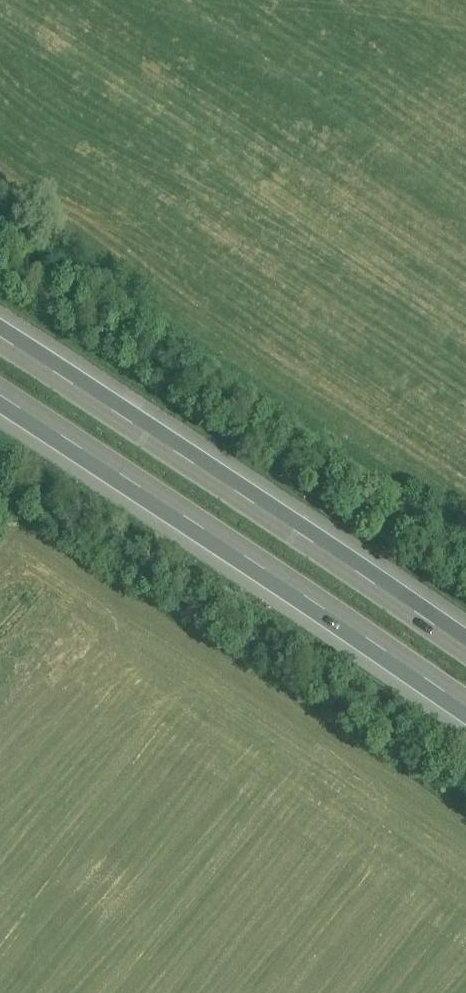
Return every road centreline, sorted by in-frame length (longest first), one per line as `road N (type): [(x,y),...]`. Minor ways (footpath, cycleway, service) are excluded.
road 1 (motorway): [(465,662),(0,352)]
road 2 (motorway): [(0,417),(465,720)]

